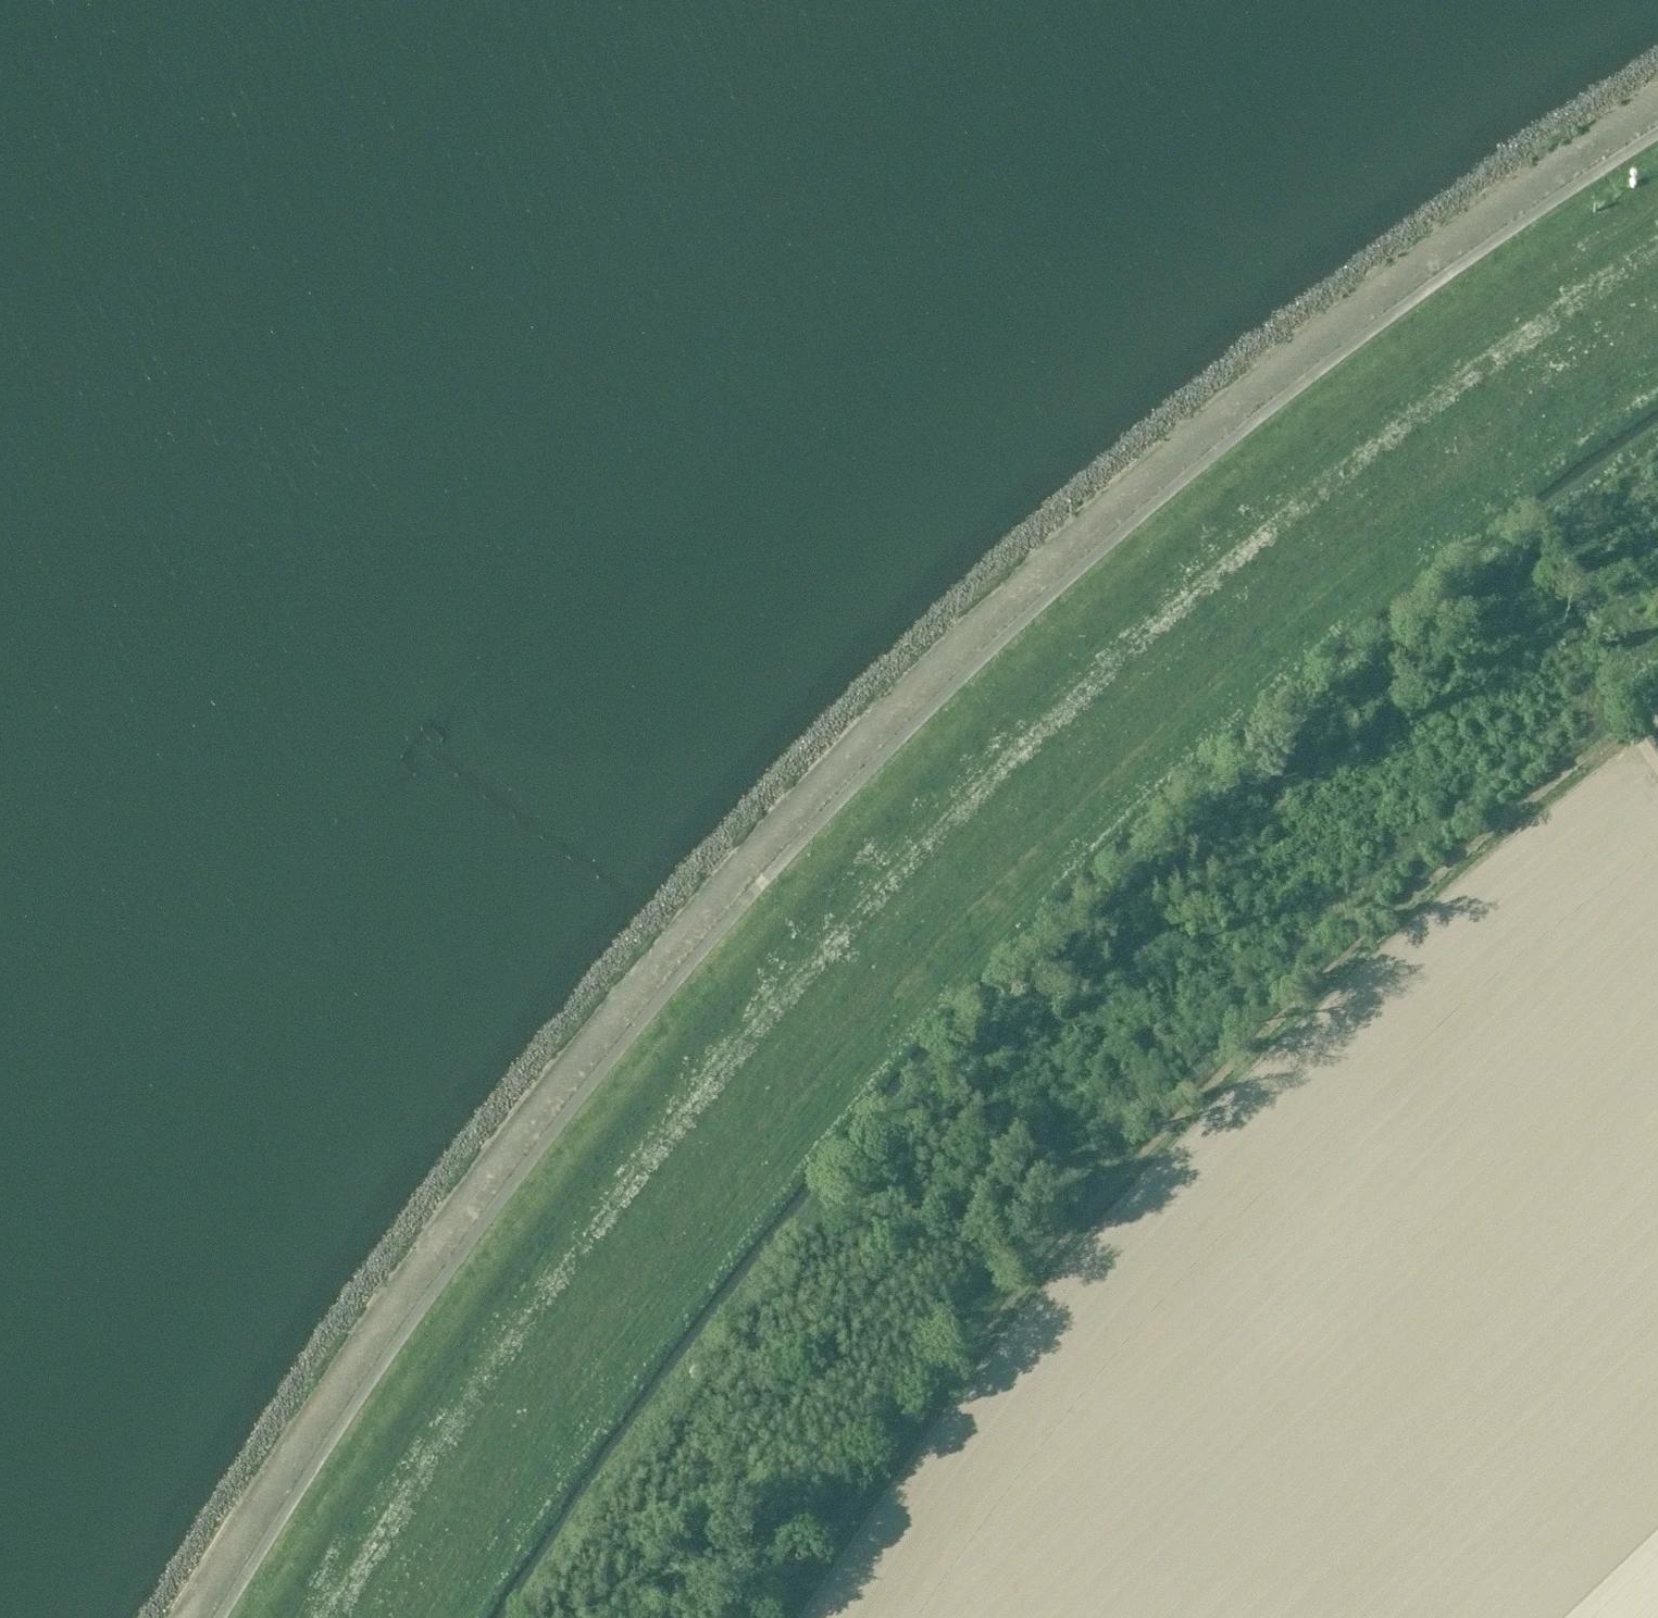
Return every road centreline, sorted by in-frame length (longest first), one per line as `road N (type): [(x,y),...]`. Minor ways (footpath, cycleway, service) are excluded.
road 1 (unclassified): [(218,1617),(397,1341),(522,1169),(698,954),(864,775),(1090,558),(1287,394),(1657,132)]

